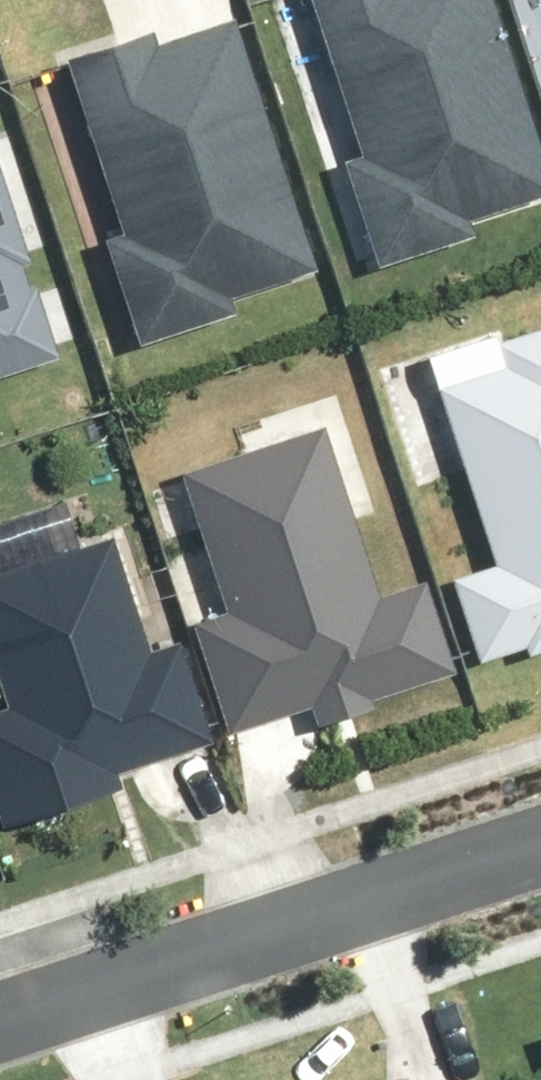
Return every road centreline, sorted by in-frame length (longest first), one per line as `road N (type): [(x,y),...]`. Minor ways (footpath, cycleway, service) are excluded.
road 1 (residential): [(0,1028),(540,851)]

